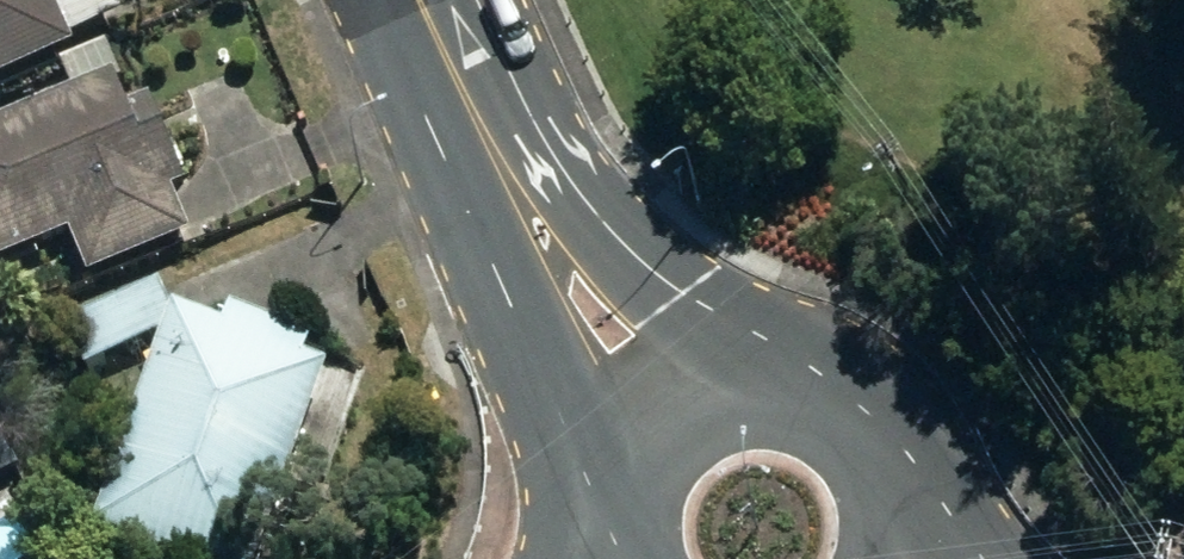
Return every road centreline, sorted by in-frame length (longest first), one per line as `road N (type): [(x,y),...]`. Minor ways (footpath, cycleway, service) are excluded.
road 1 (secondary): [(480,154),(663,307),(792,382)]
road 2 (secondary): [(602,481),(480,154)]
road 3 (secondary): [(602,481),(626,435),(665,399),(726,377),(792,382)]
road 4 (secondary): [(792,382),(849,415),(886,468),(898,533)]
road 5 (secondary): [(407,0),(480,154)]

